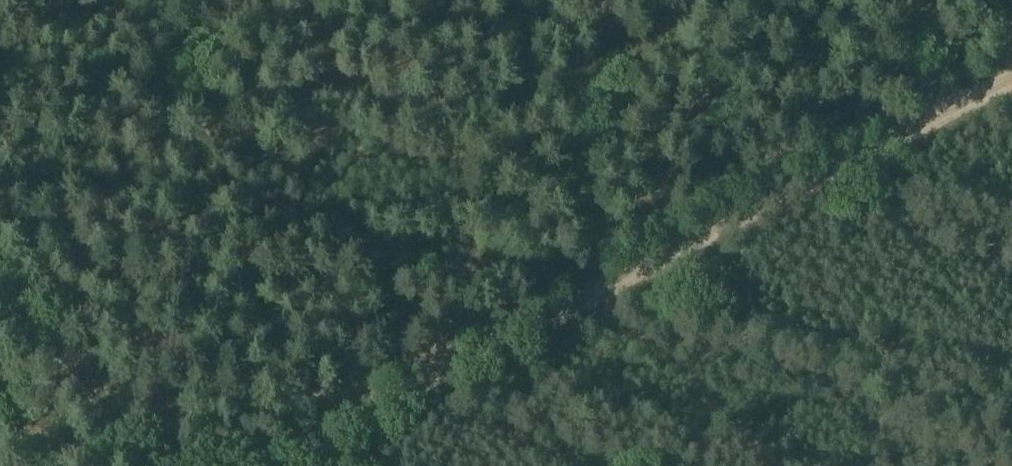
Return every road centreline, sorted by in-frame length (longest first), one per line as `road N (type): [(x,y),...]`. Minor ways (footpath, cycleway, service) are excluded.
road 1 (track): [(1011,64),(584,291)]
road 2 (track): [(584,291),(246,465)]
road 3 (track): [(584,291),(687,369),(764,465)]
road 4 (track): [(162,465),(0,295)]

